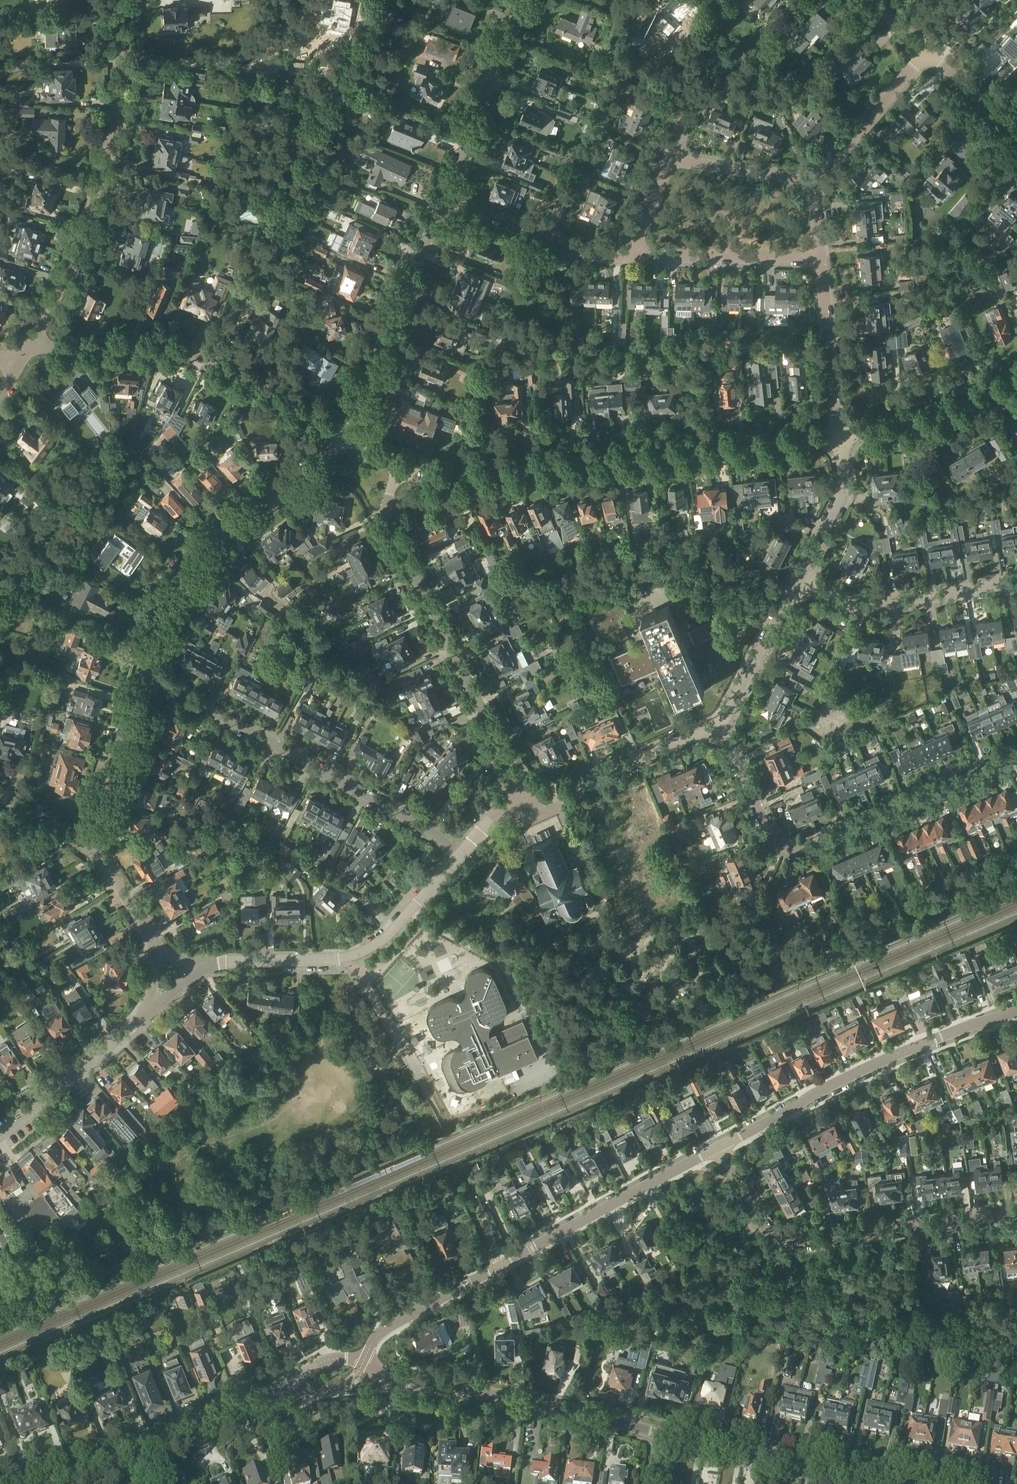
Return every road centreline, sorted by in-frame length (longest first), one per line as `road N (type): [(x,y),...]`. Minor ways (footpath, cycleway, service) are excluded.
road 1 (tertiary): [(889,1483),(397,1376),(364,1360)]
road 2 (residential): [(397,466),(431,477),(840,436)]
road 3 (tertiary): [(364,1360),(393,1324),(719,1146)]
road 4 (residential): [(527,806),(393,537),(389,495),(397,466)]
road 5 (residential): [(30,353),(104,177),(114,125),(115,0)]
road 6 (residential): [(461,853),(147,672)]
road 7 (residential): [(1016,757),(795,849),(770,834),(734,750)]
road 8 (residential): [(1016,1213),(790,1241),(764,1227),(719,1146)]
road 9 (tertiary): [(46,1483),(314,1367),(364,1360)]
road 10 (residential): [(30,353),(118,344),(202,357),(341,436)]
road 11 (tertiary): [(719,1146),(879,1063),(1016,1010)]
road 12 (residential): [(147,672),(170,606),(205,554),(341,436)]
road 13 (residential): [(203,963),(362,953),(389,935),(461,853)]
road 14 (residential): [(341,436),(445,194)]
road 15 (residential): [(1016,583),(870,606),(796,582)]
road 16 (residential): [(527,806),(721,725)]
road 17 (residential): [(445,194),(523,0)]
road 18 (residential): [(630,257),(579,249),(445,194)]
road 19 (residential): [(0,1133),(149,1013)]
road 20 (residential): [(821,257),(630,257)]
road 21 (residential): [(840,436),(917,422),(1016,380)]
road 22 (residential): [(93,848),(147,672)]
road 23 (residential): [(840,436),(821,257)]
road 24 (residential): [(814,180),(925,49)]
road 25 (residential): [(721,725),(796,582)]
road 26 (residential): [(796,582),(844,492),(840,436)]
road 27 (residential): [(814,180),(672,156)]
road 28 (residential): [(734,750),(825,711),(858,730)]
road 29 (residential): [(1016,132),(925,49)]
road 30 (residential): [(93,848),(156,950)]

